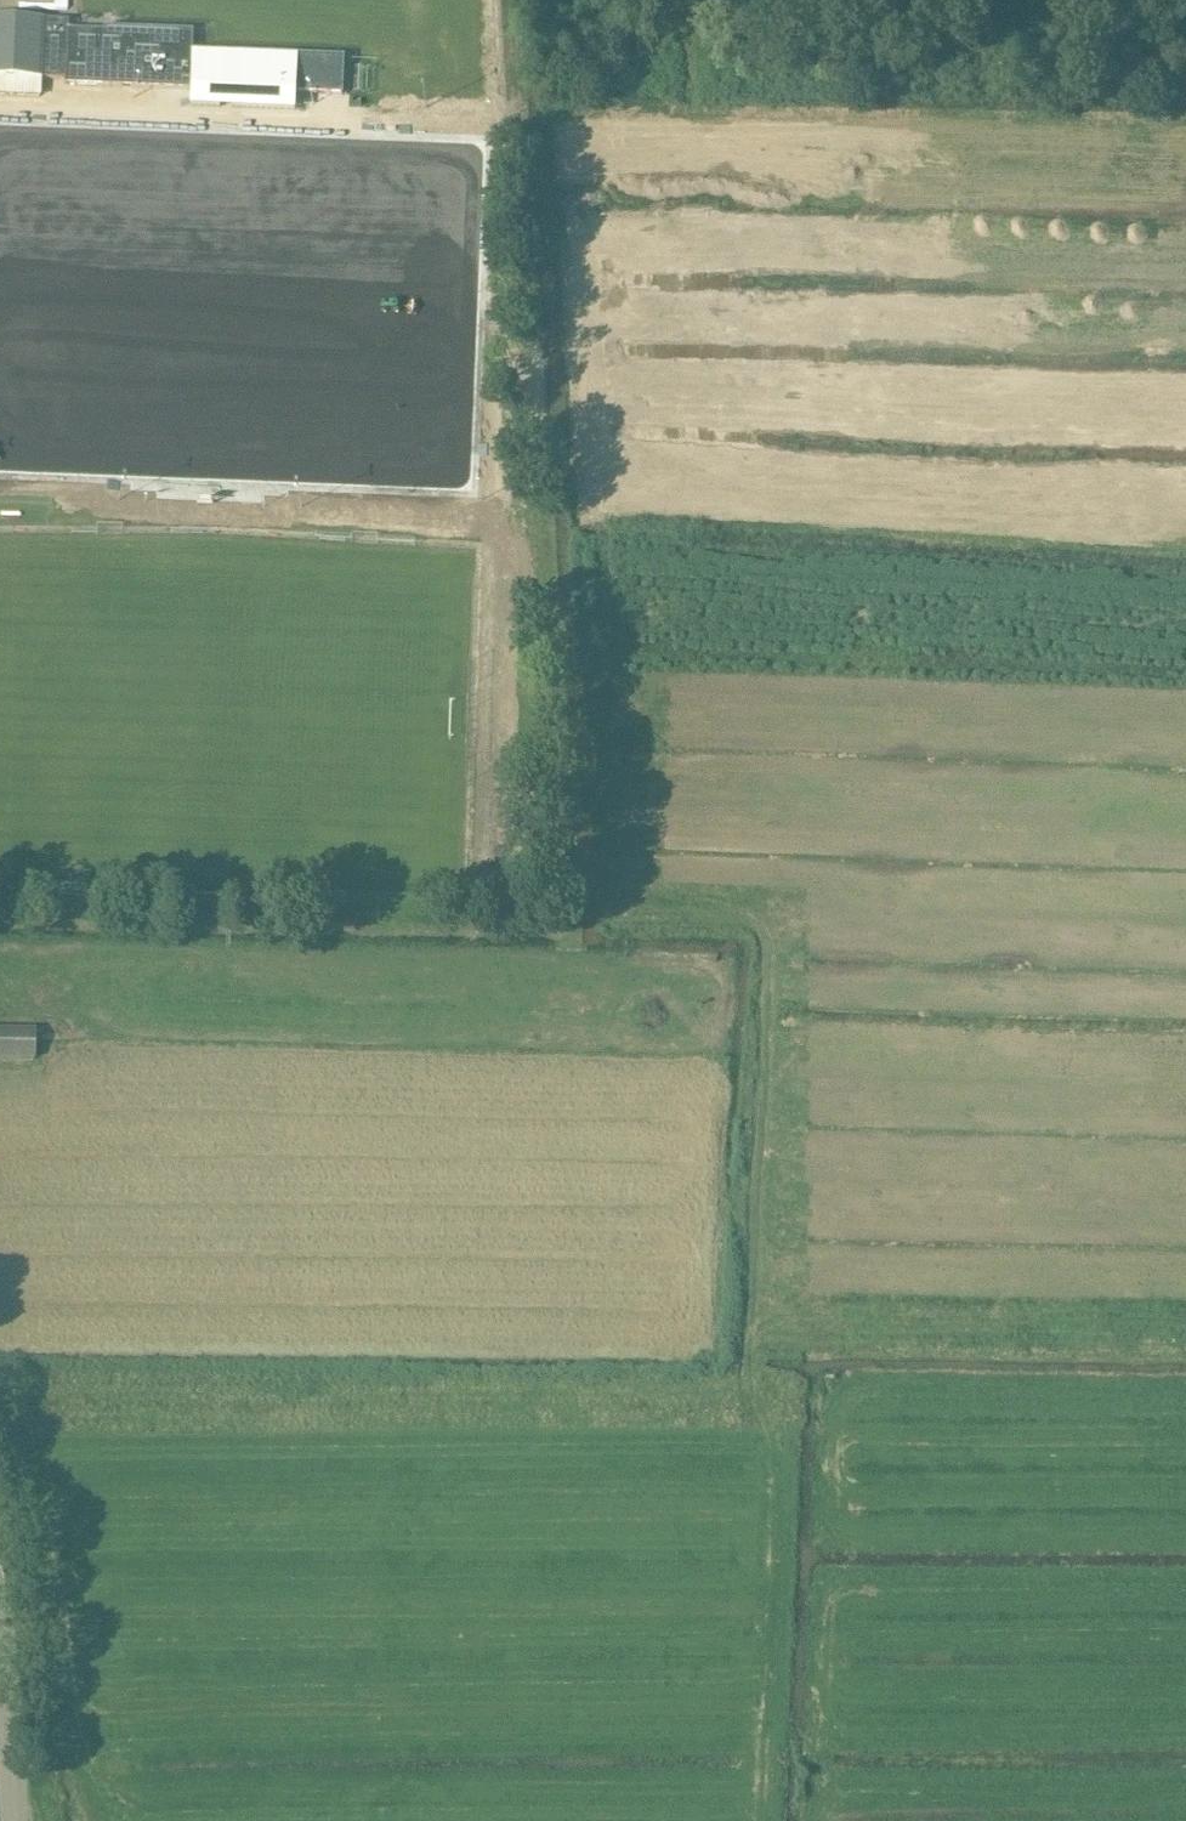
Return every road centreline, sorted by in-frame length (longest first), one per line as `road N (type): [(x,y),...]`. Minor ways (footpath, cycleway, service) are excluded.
road 1 (unclassified): [(11,1820),(0,1654)]
road 2 (track): [(681,0),(698,123)]

